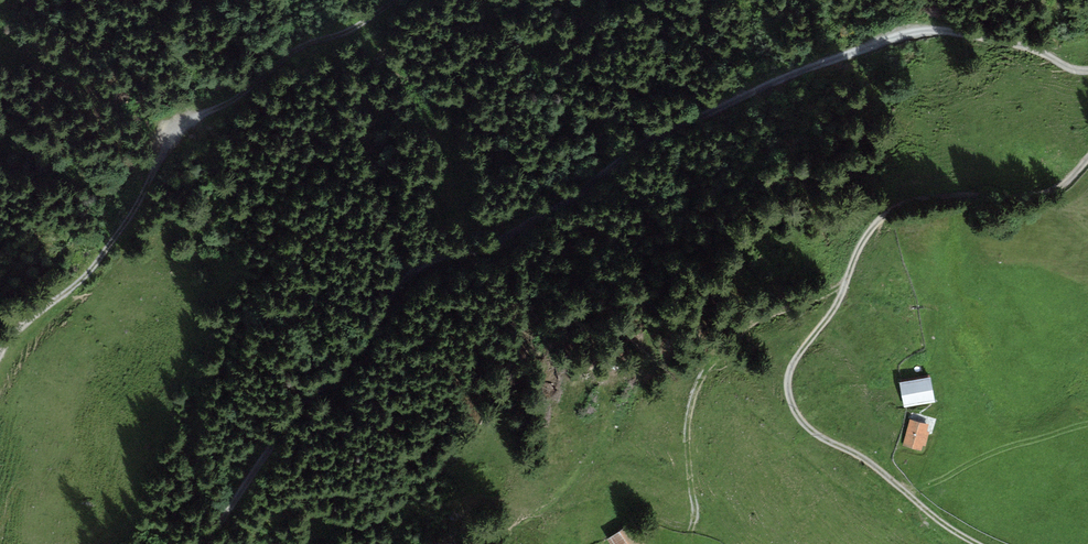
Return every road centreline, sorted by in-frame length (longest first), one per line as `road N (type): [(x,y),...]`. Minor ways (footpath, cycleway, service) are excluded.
road 1 (track): [(1087,74),(1020,43),(910,29),(746,93),(679,138),(623,151),(545,219),(431,258),(400,278),(343,374),(295,419),(207,543)]
road 2 (track): [(979,543),(808,426),(791,394),(792,368),(838,306),(870,235),(890,215),(926,201),(1003,209),(1065,186),(1087,162)]
road 3 (track): [(394,0),(349,30),(312,43),(180,135),(96,267),(0,355)]
road 4 (track): [(849,282),(749,325),(716,359),(687,420),(691,523),(660,519)]

